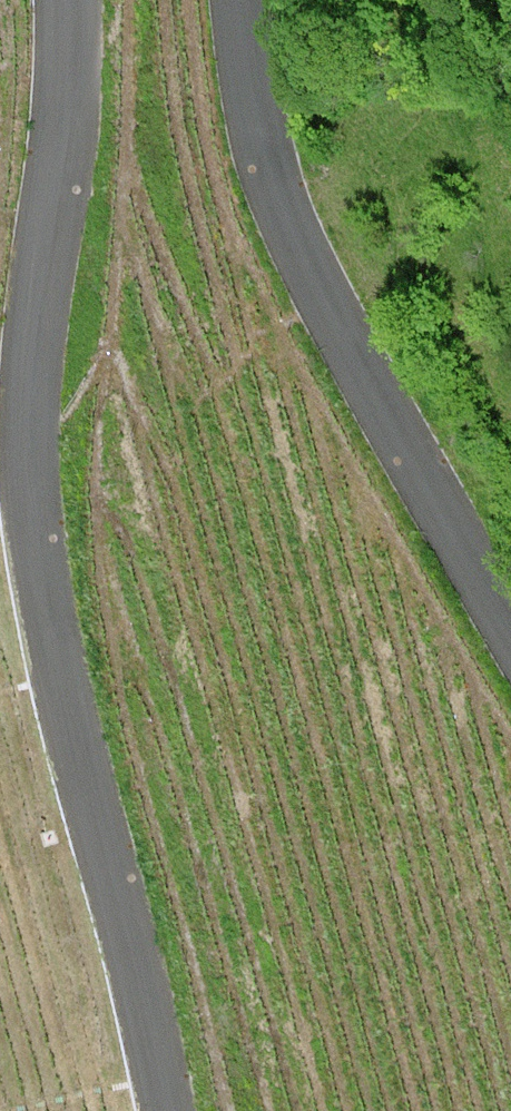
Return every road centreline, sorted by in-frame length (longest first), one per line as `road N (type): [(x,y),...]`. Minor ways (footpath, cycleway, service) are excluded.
road 1 (unclassified): [(167,1110),(52,638),(30,477),(36,311),(61,148),(71,0)]
road 2 (unclassified): [(241,0),(264,146),(290,225),(510,625)]

